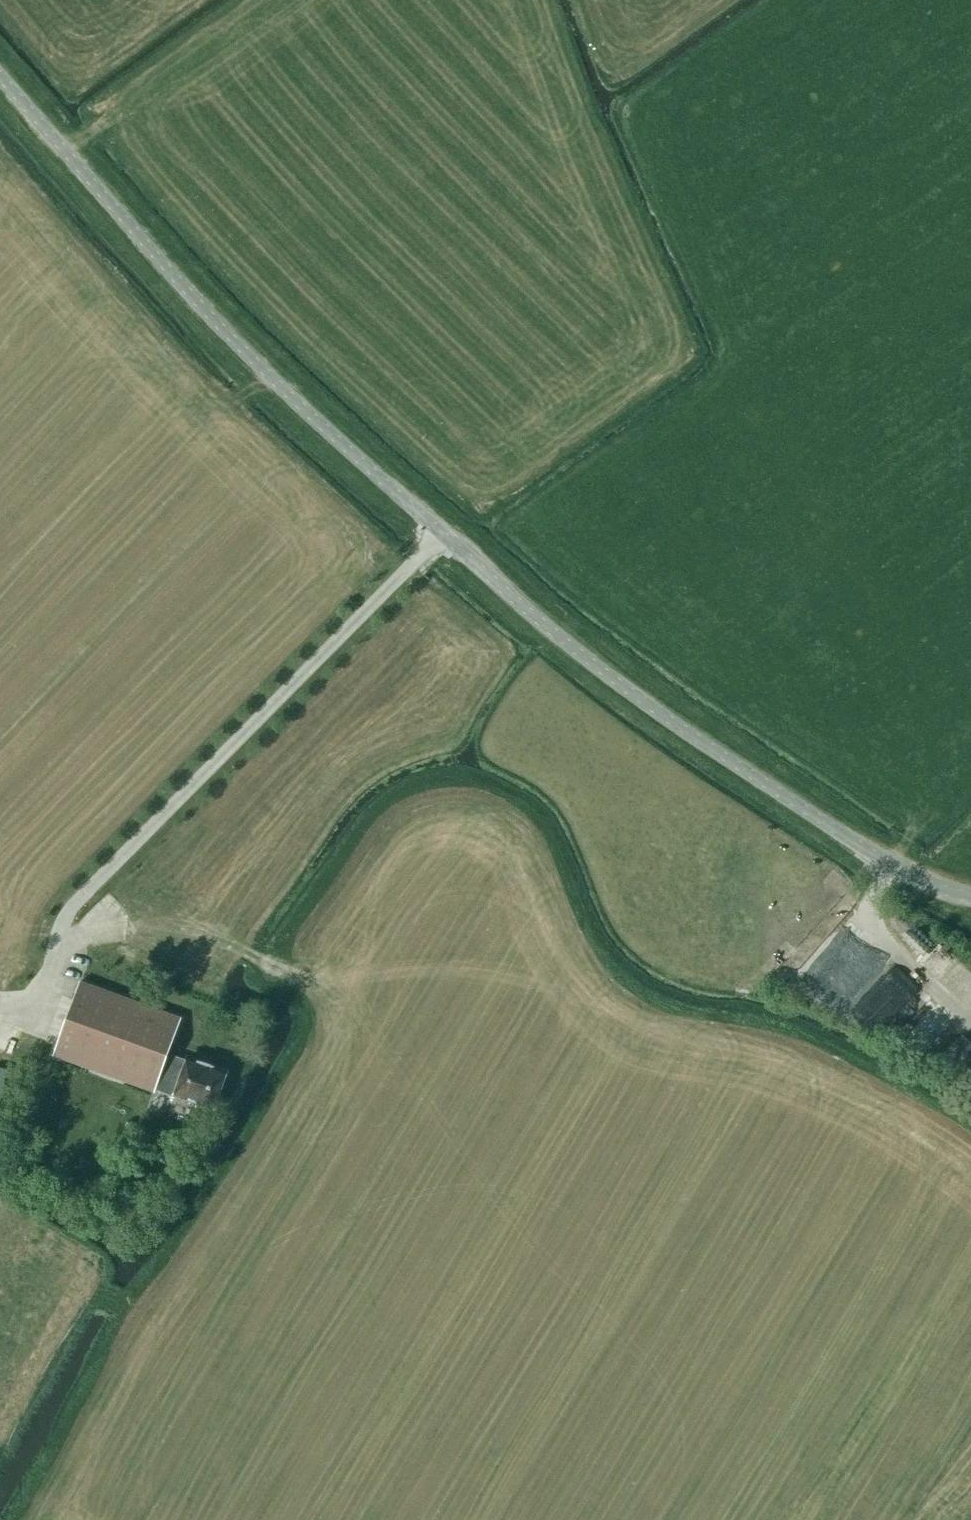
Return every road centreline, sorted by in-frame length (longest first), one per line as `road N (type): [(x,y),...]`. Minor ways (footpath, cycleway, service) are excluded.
road 1 (tertiary): [(970,899),(845,840),(631,696),(293,407),(0,84)]

